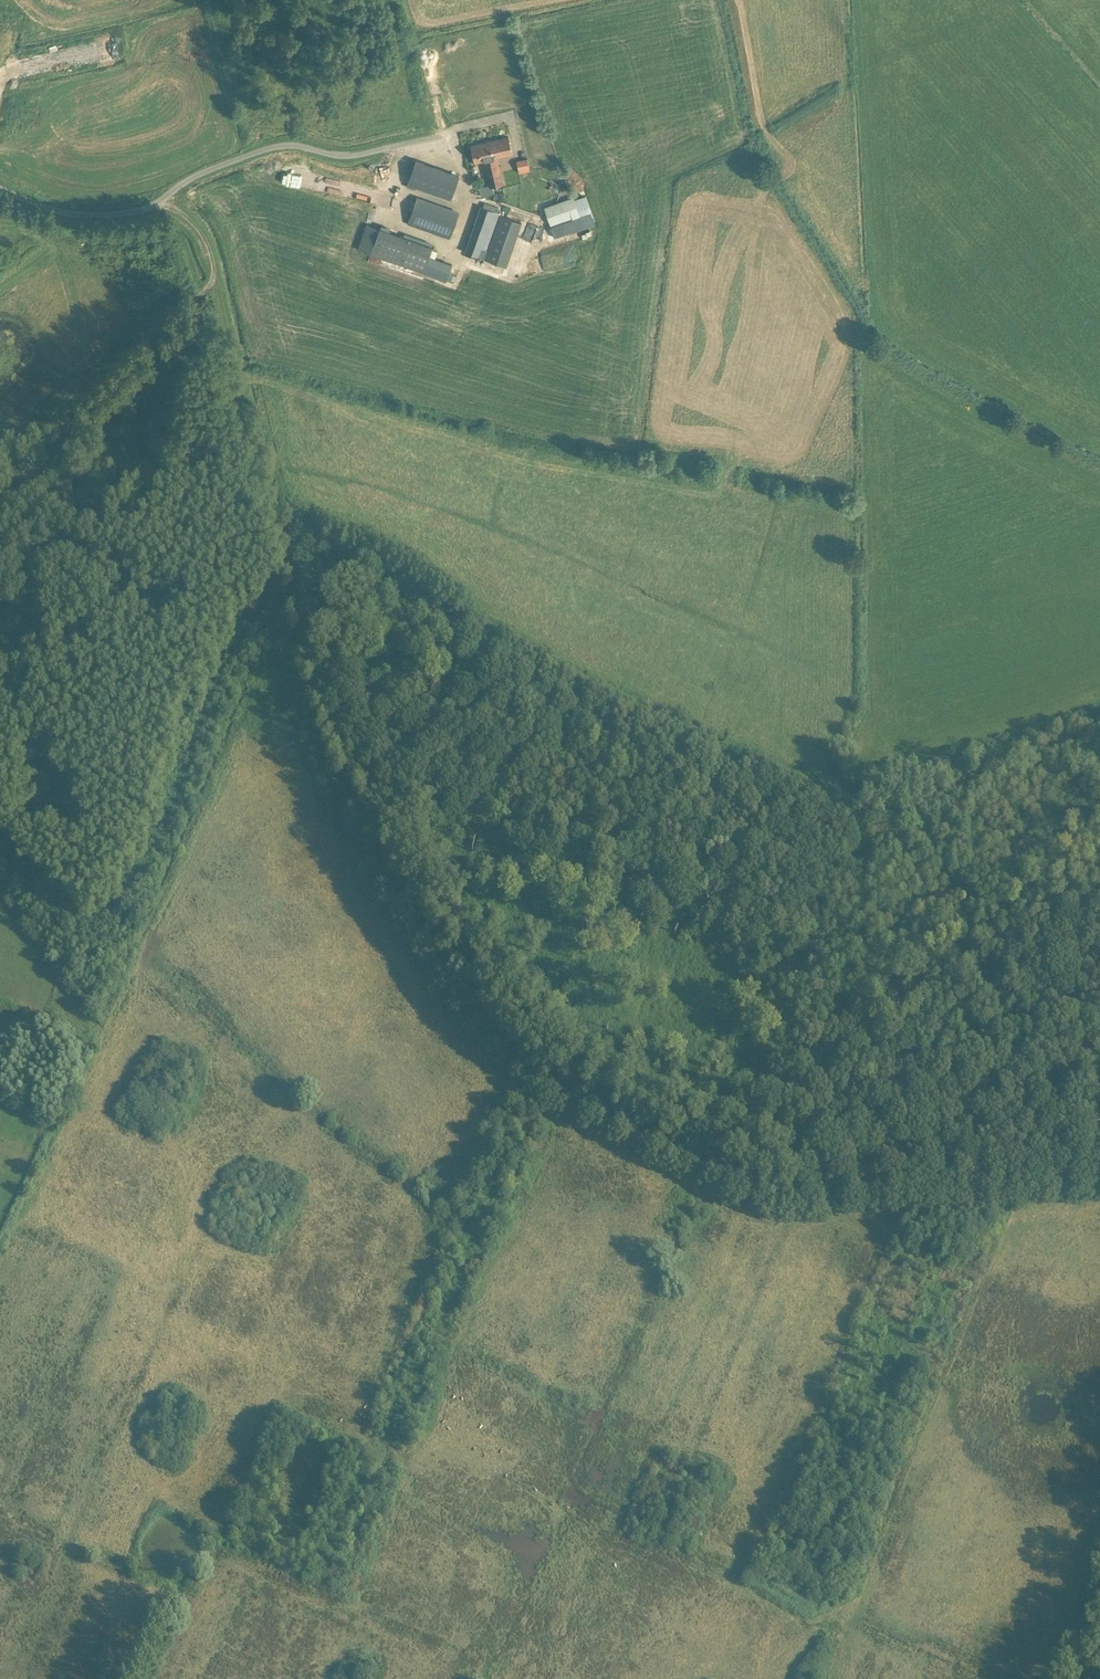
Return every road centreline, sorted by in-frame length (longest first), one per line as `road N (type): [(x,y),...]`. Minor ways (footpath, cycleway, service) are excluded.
road 1 (track): [(217,282),(307,675),(339,769),(408,914),(516,1058),(561,1091),(759,1191),(1099,1175)]
road 2 (track): [(0,478),(217,282)]
road 3 (unclassified): [(161,200),(188,179),(285,144),(351,155),(393,147)]
road 4 (unclassified): [(161,200),(145,209),(92,215),(0,188)]

